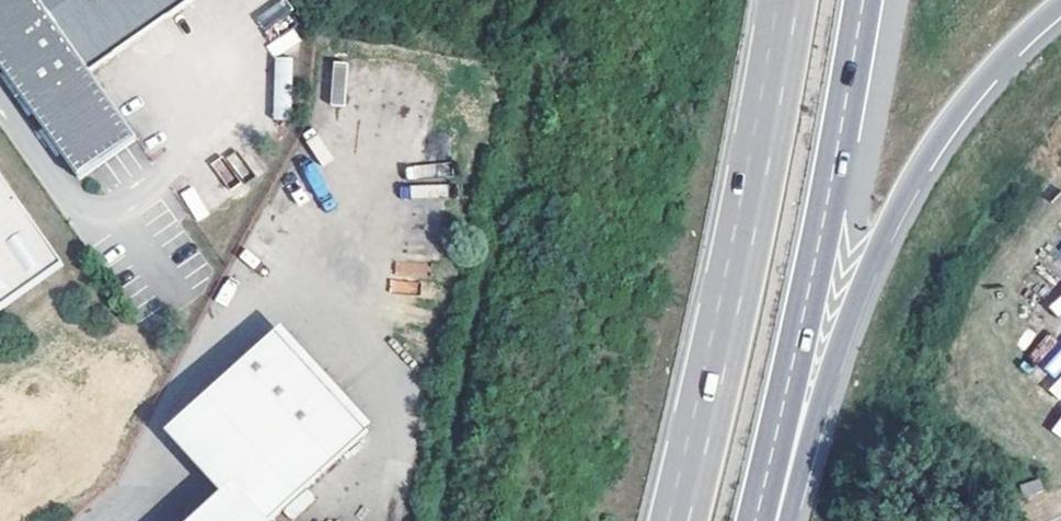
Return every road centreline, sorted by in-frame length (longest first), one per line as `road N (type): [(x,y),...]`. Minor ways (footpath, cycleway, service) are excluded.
road 1 (motorway): [(789,520),(871,259),(902,199),(963,103),(1060,5)]
road 2 (motorway): [(797,0),(685,520)]
road 3 (motorway): [(753,520),(817,259),(862,0)]

